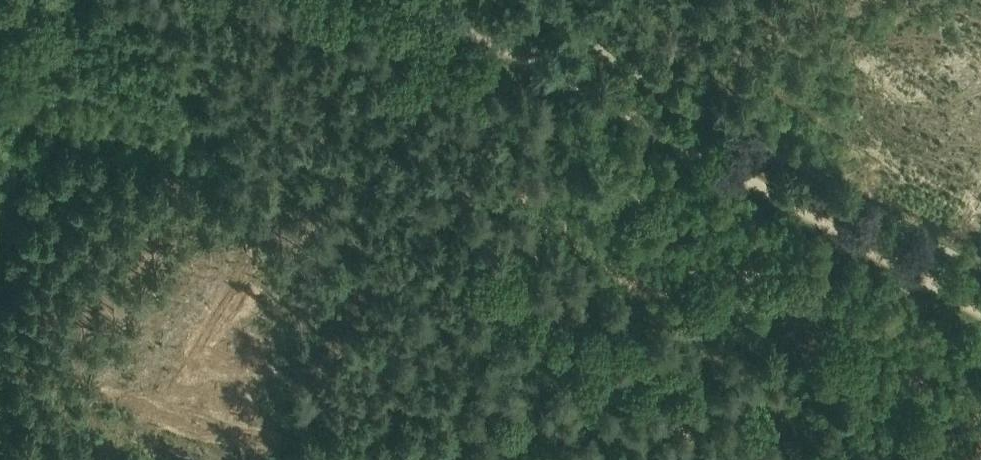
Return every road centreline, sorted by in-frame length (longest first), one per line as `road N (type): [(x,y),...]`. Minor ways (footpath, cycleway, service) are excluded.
road 1 (track): [(428,0),(980,304)]
road 2 (track): [(61,0),(0,189)]

